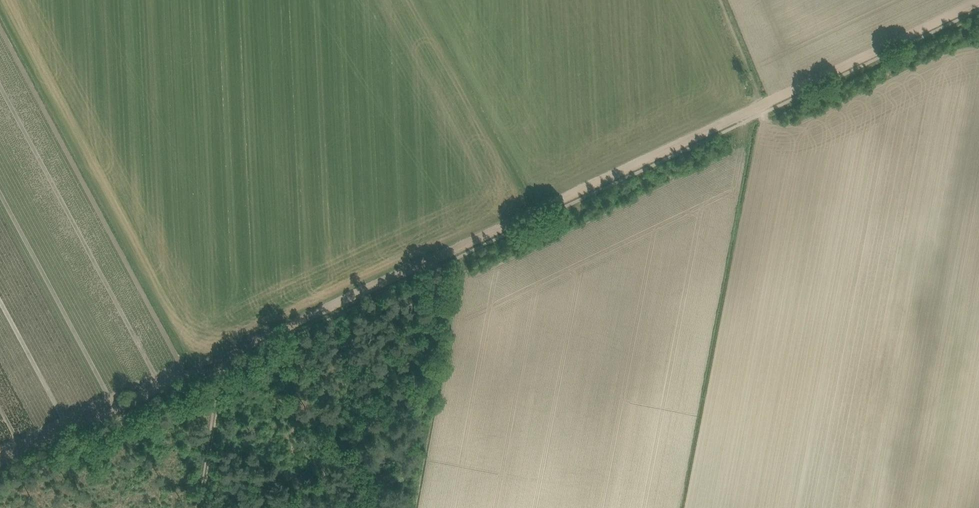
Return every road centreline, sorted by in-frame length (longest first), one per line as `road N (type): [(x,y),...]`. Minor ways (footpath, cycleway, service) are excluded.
road 1 (track): [(226,356),(766,105)]
road 2 (track): [(0,464),(226,356)]
road 3 (track): [(766,105),(978,2)]

